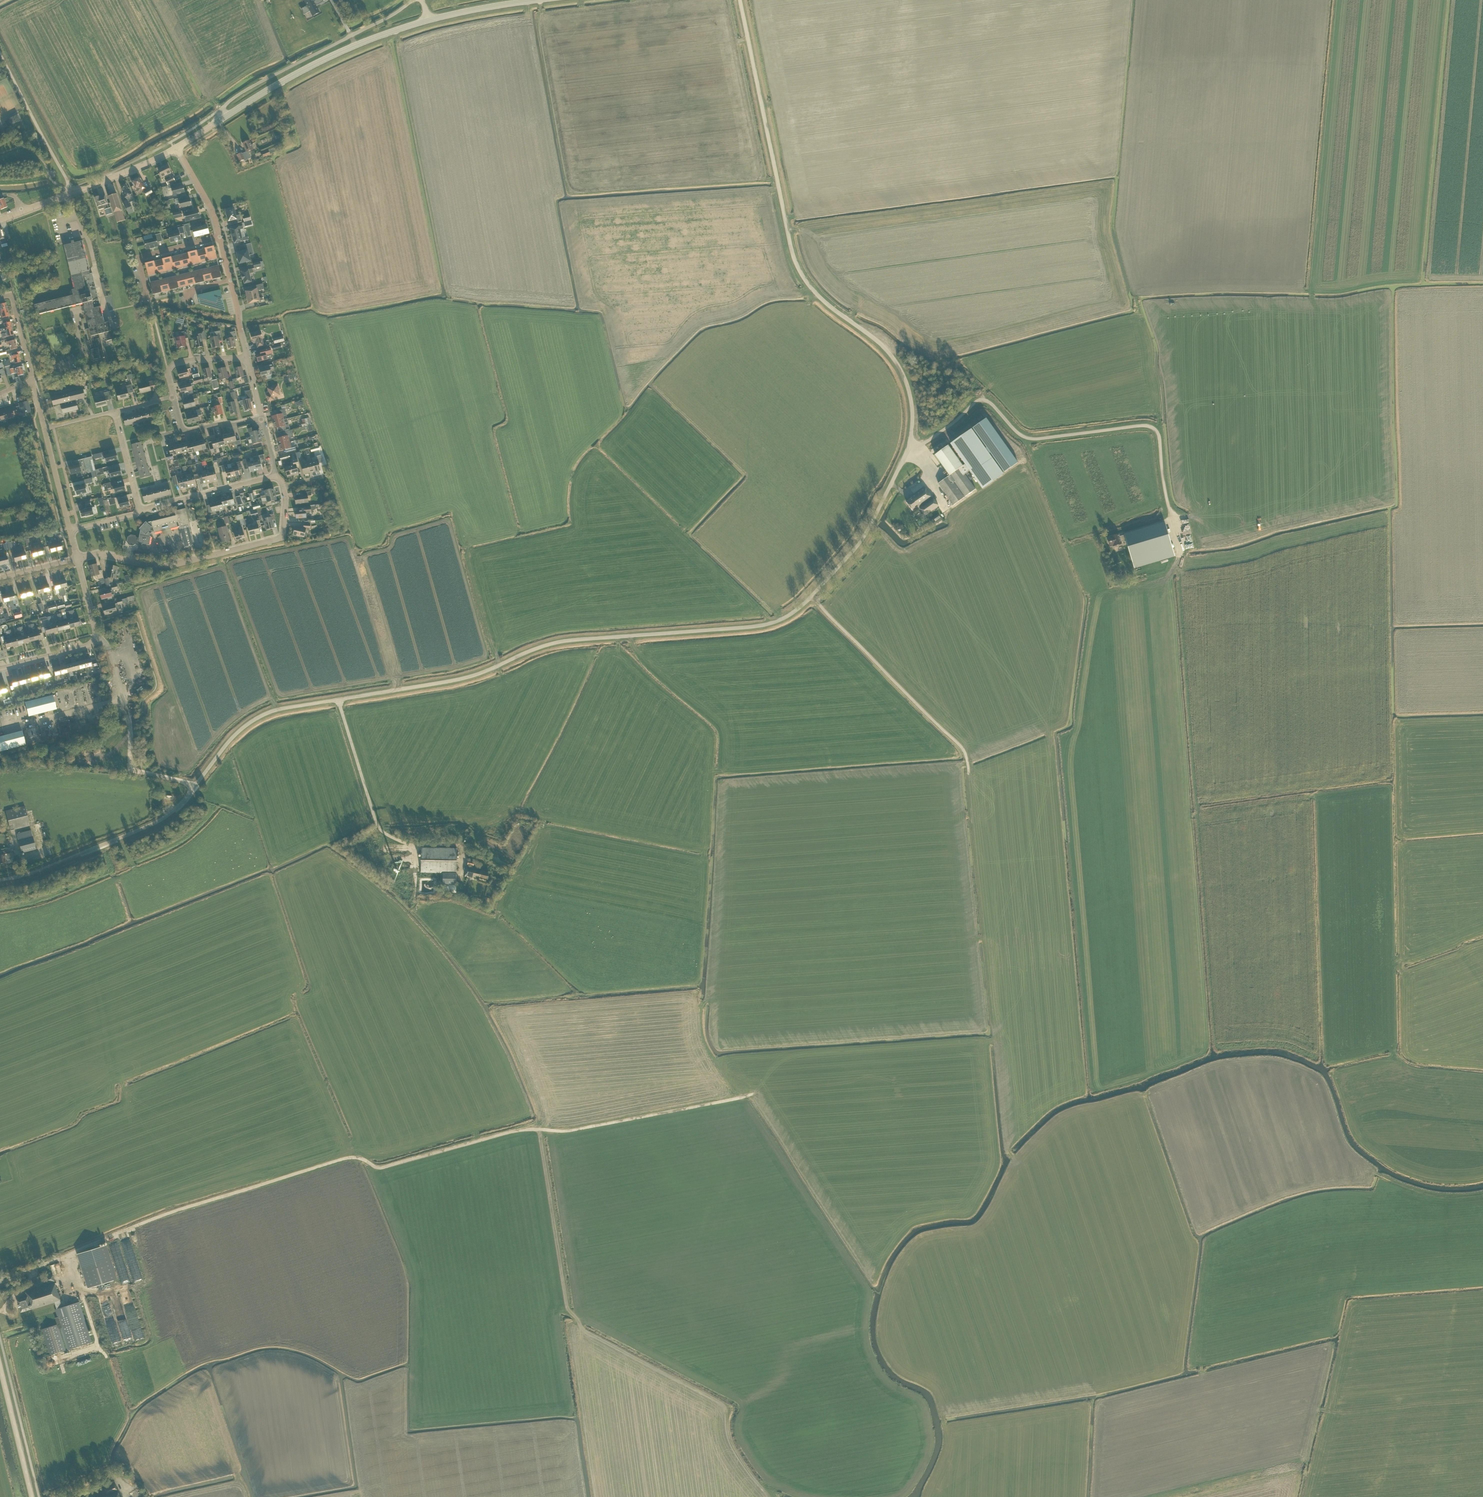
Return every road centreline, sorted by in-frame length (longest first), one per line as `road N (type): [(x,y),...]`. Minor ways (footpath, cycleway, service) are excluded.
road 1 (unclassified): [(0,880),(161,819),(238,732),(267,713),(463,678),(563,641),(779,619),(812,597),(861,541),(909,445)]
road 2 (track): [(0,1282),(176,1211),(347,1158),(384,1168),(517,1131),(563,1132),(754,1095)]
road 3 (unclassified): [(909,445),(911,402),(895,360),(818,296),(795,259),(740,0)]
road 4 (unclassified): [(1180,548),(1160,439),(1150,427),(1030,438),(982,400),(909,445)]
road 5 (residential): [(77,558),(102,554),(169,566),(278,538),(284,486)]
road 6 (unclassified): [(221,120),(241,93),(412,0)]
road 7 (residential): [(0,669),(92,643),(77,558)]
road 8 (primary): [(22,211),(176,148)]
road 9 (primary): [(429,20),(289,77)]
road 10 (residential): [(276,476),(140,510)]
road 11 (secondary): [(32,1496),(0,1365)]
road 12 (residential): [(220,239),(139,259),(147,295)]

